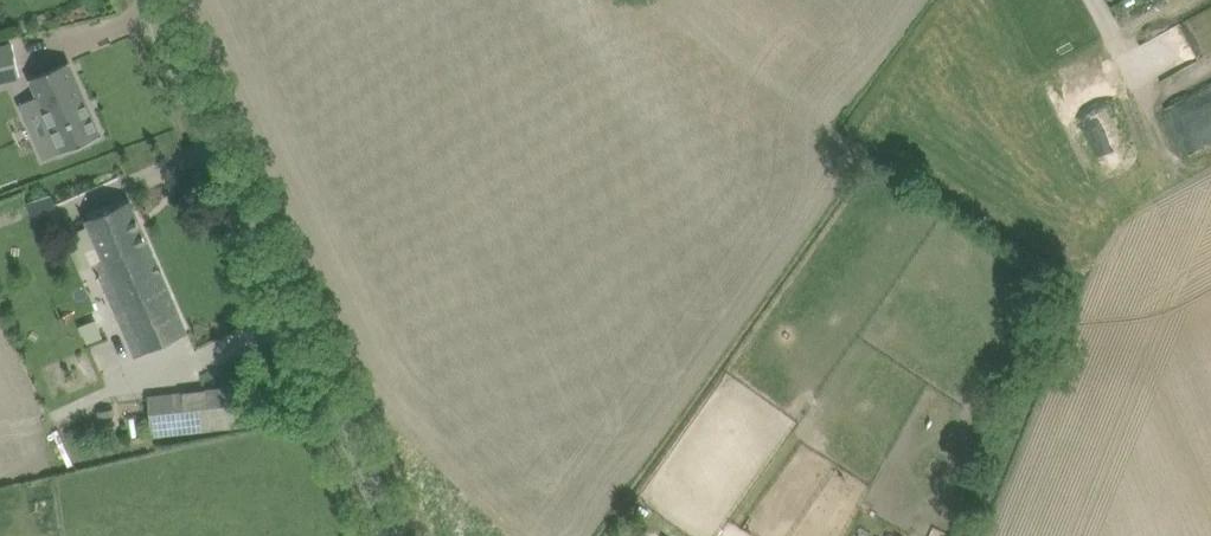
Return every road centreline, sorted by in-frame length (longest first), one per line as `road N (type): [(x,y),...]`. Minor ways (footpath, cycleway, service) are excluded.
road 1 (unclassified): [(385,535),(155,0)]

